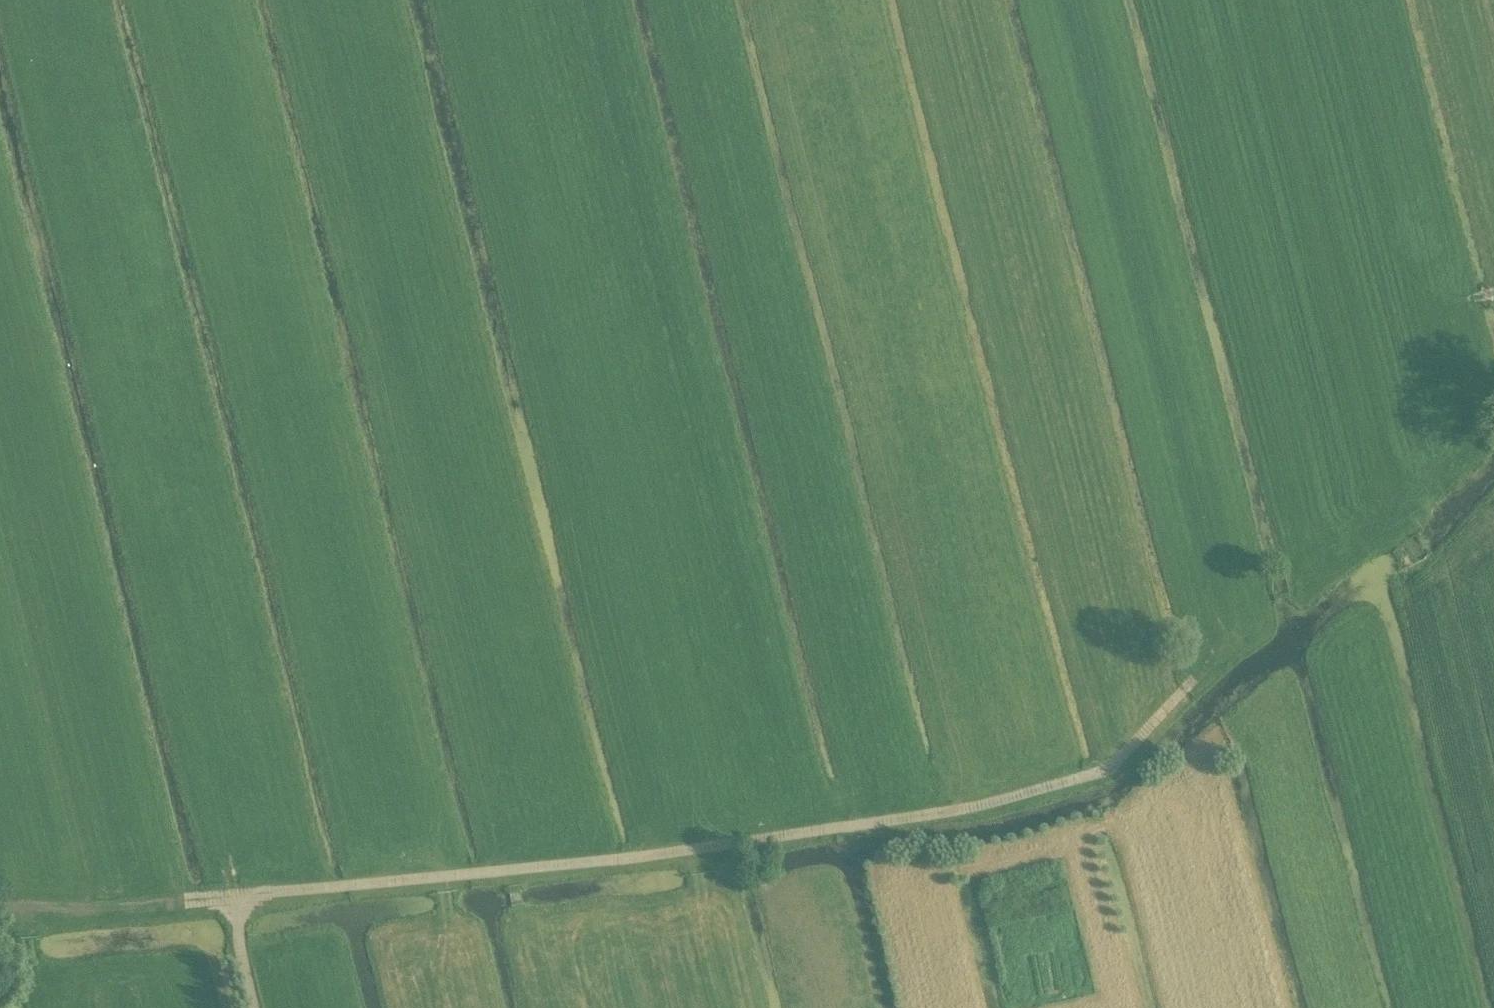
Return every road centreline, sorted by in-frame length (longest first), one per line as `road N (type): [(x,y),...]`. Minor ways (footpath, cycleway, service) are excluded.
road 1 (track): [(1199,681),(1106,774),(952,813),(642,862),(267,894),(242,904),(255,1007)]
road 2 (track): [(1401,533),(1424,574),(1493,919)]
road 3 (track): [(0,905),(242,904)]

